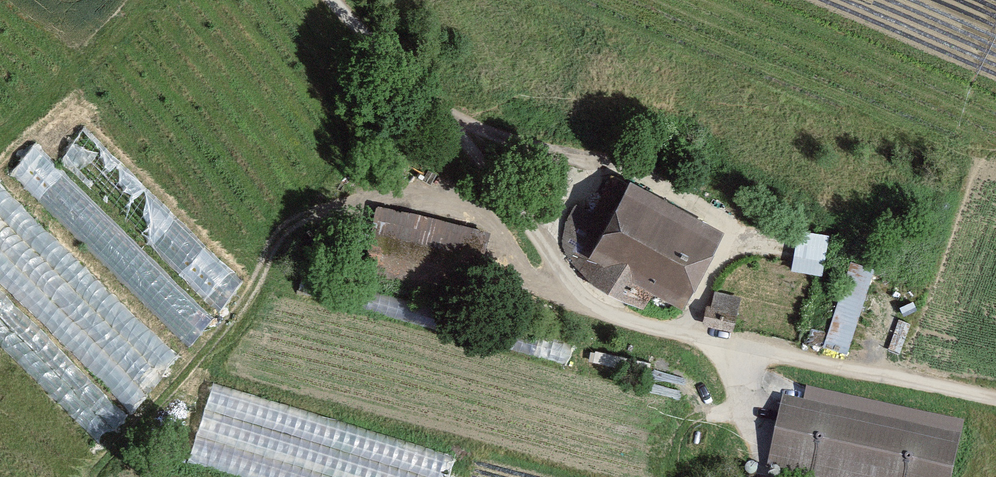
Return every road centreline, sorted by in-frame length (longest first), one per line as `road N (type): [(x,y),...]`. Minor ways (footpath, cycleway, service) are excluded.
road 1 (track): [(343,0),(599,300),(995,389)]
road 2 (track): [(159,425),(324,216),(395,184),(452,182),(501,209),(526,255),(549,275),(576,273)]
road 3 (track): [(995,157),(934,255),(910,370)]
road 4 (track): [(780,463),(736,336)]

